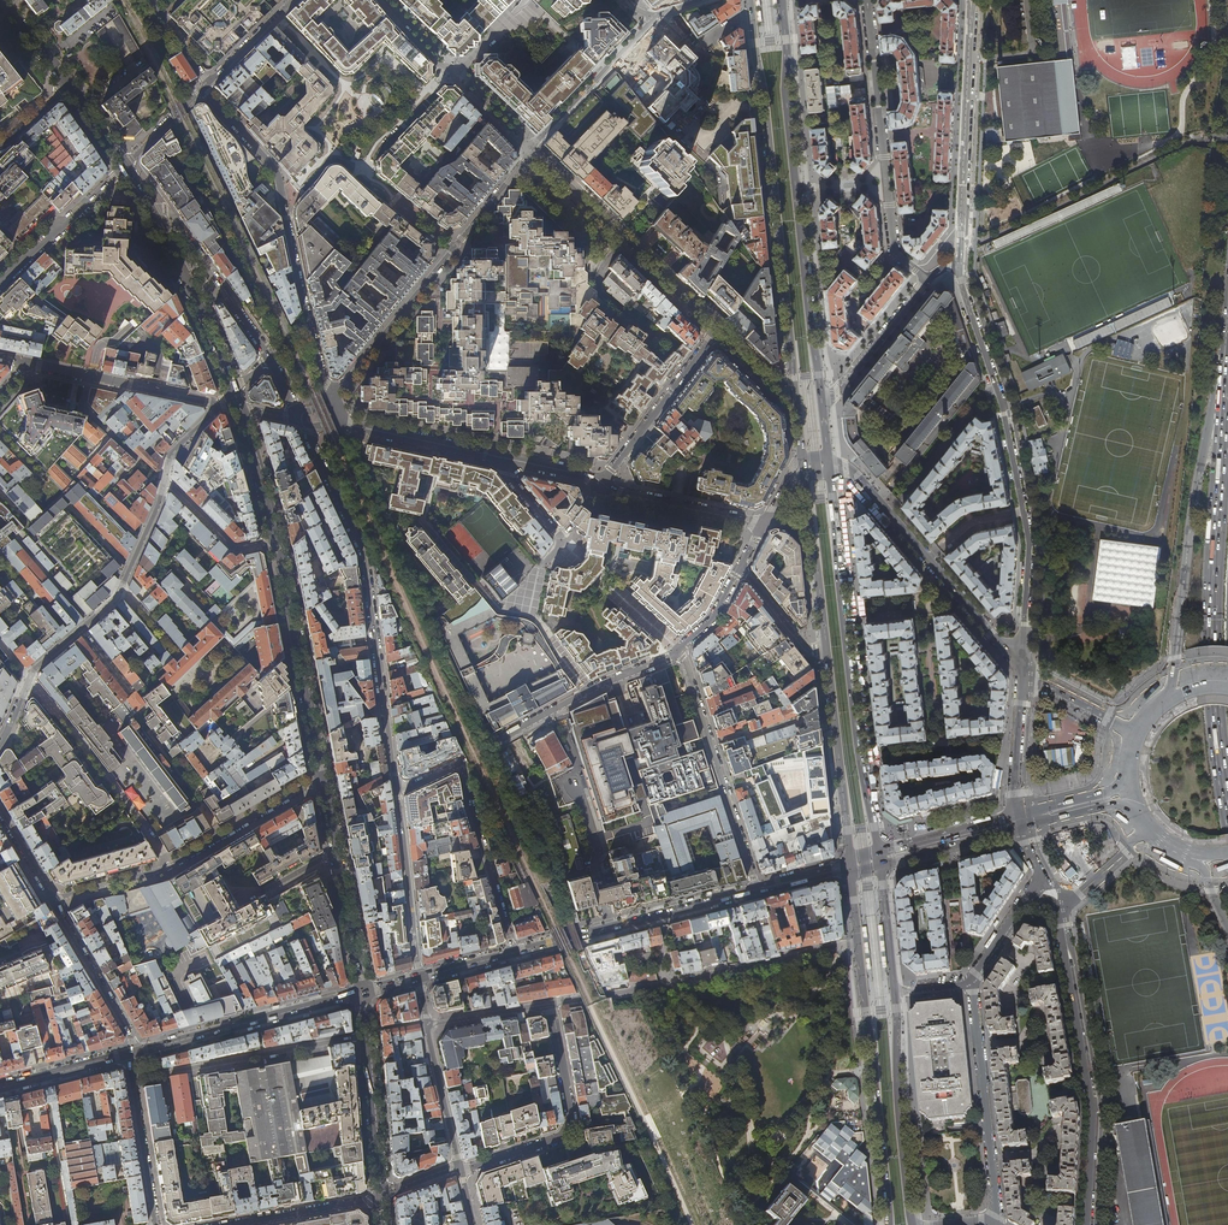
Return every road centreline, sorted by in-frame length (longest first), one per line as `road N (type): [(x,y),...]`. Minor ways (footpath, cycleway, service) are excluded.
road 1 (trunk): [(1227,341),(1193,508),(1173,668),(1117,713),(1024,671)]
road 2 (trunk): [(1227,357),(1210,648),(1227,803)]
road 3 (primary): [(822,402),(782,0)]
road 4 (primary): [(750,0),(796,401)]
road 5 (primary): [(879,851),(858,748),(829,462)]
road 6 (residential): [(397,792),(364,551),(300,421)]
road 7 (residential): [(1086,1224),(1089,1096),(1058,910),(1032,894)]
road 8 (residential): [(206,85),(277,173),(330,400)]
road 9 (residential): [(330,400),(531,149)]
road 10 (residential): [(164,480),(118,596),(36,666),(0,744)]
road 11 (residential): [(552,1003),(859,947)]
road 12 (residential): [(321,776),(168,867),(52,898)]
road 13 (residential): [(928,280),(895,250),(867,0)]
road 14 (residential): [(994,380),(1028,539),(1024,671)]
road 15 (primary): [(859,947),(889,1224)]
road 16 (residential): [(959,268),(968,0)]
road 17 (residential): [(531,149),(715,331)]
road 18 (residential): [(759,889),(680,649)]
road 19 (tertiary): [(515,954),(759,889)]
road 20 (residential): [(680,649),(460,761)]
road 21 (residential): [(459,1169),(557,1138),(571,1122),(552,1003)]
road 22 (secondary): [(275,538),(321,776)]
road 23 (residential): [(971,984),(997,1224)]
road 24 (tertiary): [(362,993),(132,1053)]
road 25 (residential): [(132,1078),(365,1036)]
road 26 (primary): [(912,1224),(895,992)]
road 27 (primary): [(827,654),(850,865)]
road 28 (primary): [(1019,814),(1097,794),(1122,807),(1160,849),(1203,867)]
road 29 (residential): [(1024,671),(887,511)]
road 30 (residential): [(460,761),(515,954)]
road 31 (secondary): [(149,209),(233,391)]
road 32 (residential): [(26,361),(222,402)]
road 33 (residential): [(269,357),(165,211),(149,209)]
road 34 (residential): [(601,484),(715,331)]
road 35 (residential): [(418,979),(397,792)]
road 36 (primary): [(804,475),(827,654)]
road 37 (residential): [(531,149),(655,18)]
road 38 (residential): [(52,898),(133,1041),(132,1053)]
road 39 (residential): [(0,286),(124,166)]
road 40 (residential): [(887,511),(994,380)]
road 41 (residential): [(764,525),(601,484)]
road 42 (residential): [(505,459),(342,424)]
road 43 (residential): [(822,402),(928,280)]
road 44 (secondary): [(365,1036),(381,1193)]
road 45 (primary): [(880,866),(1005,833),(1019,814)]
road 46 (residential): [(381,1193),(232,1224)]
road 47 (residential): [(459,1169),(428,1024)]
road 48 (residential): [(132,1078),(157,1224)]
road 49 (primary): [(1019,814),(879,851)]
road 50 (secondary): [(336,851),(362,993)]
road 51 (primary): [(1024,671),(1019,814)]
road 52 (residential): [(164,480),(234,547),(275,538)]
road 53 (tertiary): [(132,1053),(0,1088)]
road 54 (secondary): [(238,407),(275,538)]
road 55 (primary): [(895,992),(880,866)]
road 56 (residential): [(428,1024),(552,1003)]
road 57 (residential): [(741,567),(800,639),(827,654)]
road 58 (residential): [(206,85),(292,0)]

